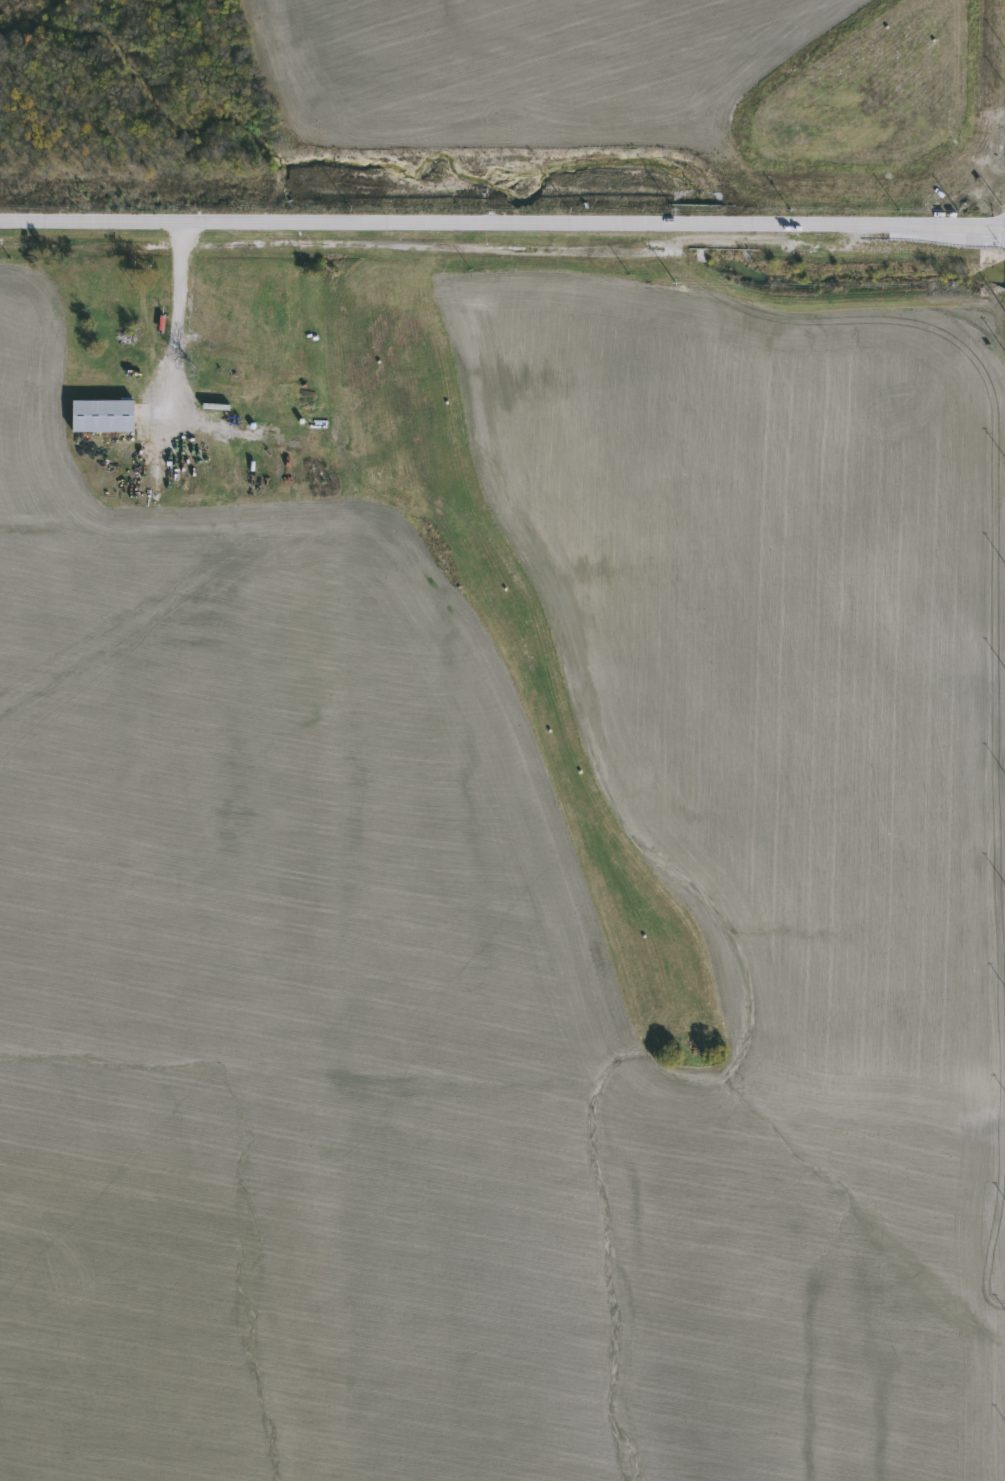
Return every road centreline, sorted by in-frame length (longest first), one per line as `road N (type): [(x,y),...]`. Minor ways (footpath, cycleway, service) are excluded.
road 1 (tertiary): [(1004,230),(0,220)]

